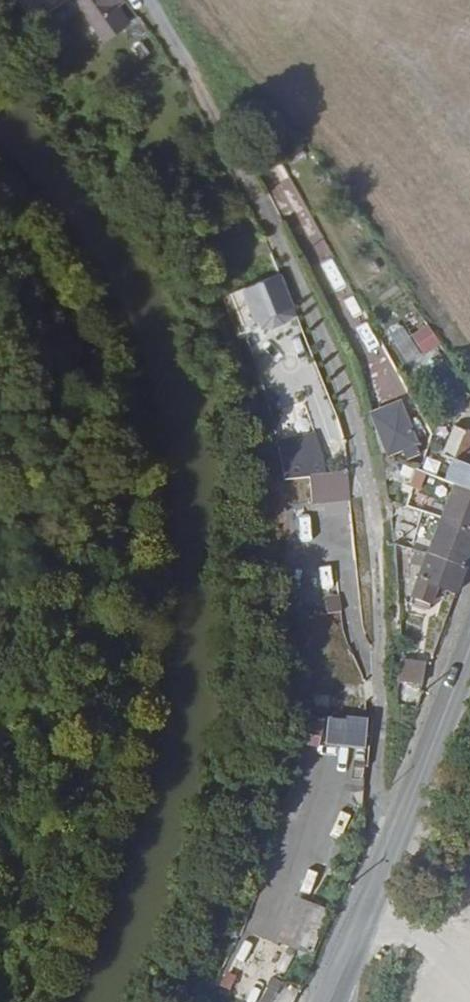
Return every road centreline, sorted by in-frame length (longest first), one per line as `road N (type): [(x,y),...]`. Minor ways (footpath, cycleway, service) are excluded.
road 1 (residential): [(394,818),(384,570),(345,369),(319,297),(153,0)]
road 2 (tertiary): [(394,818),(469,632)]
road 3 (tertiary): [(317,1001),(394,818)]

